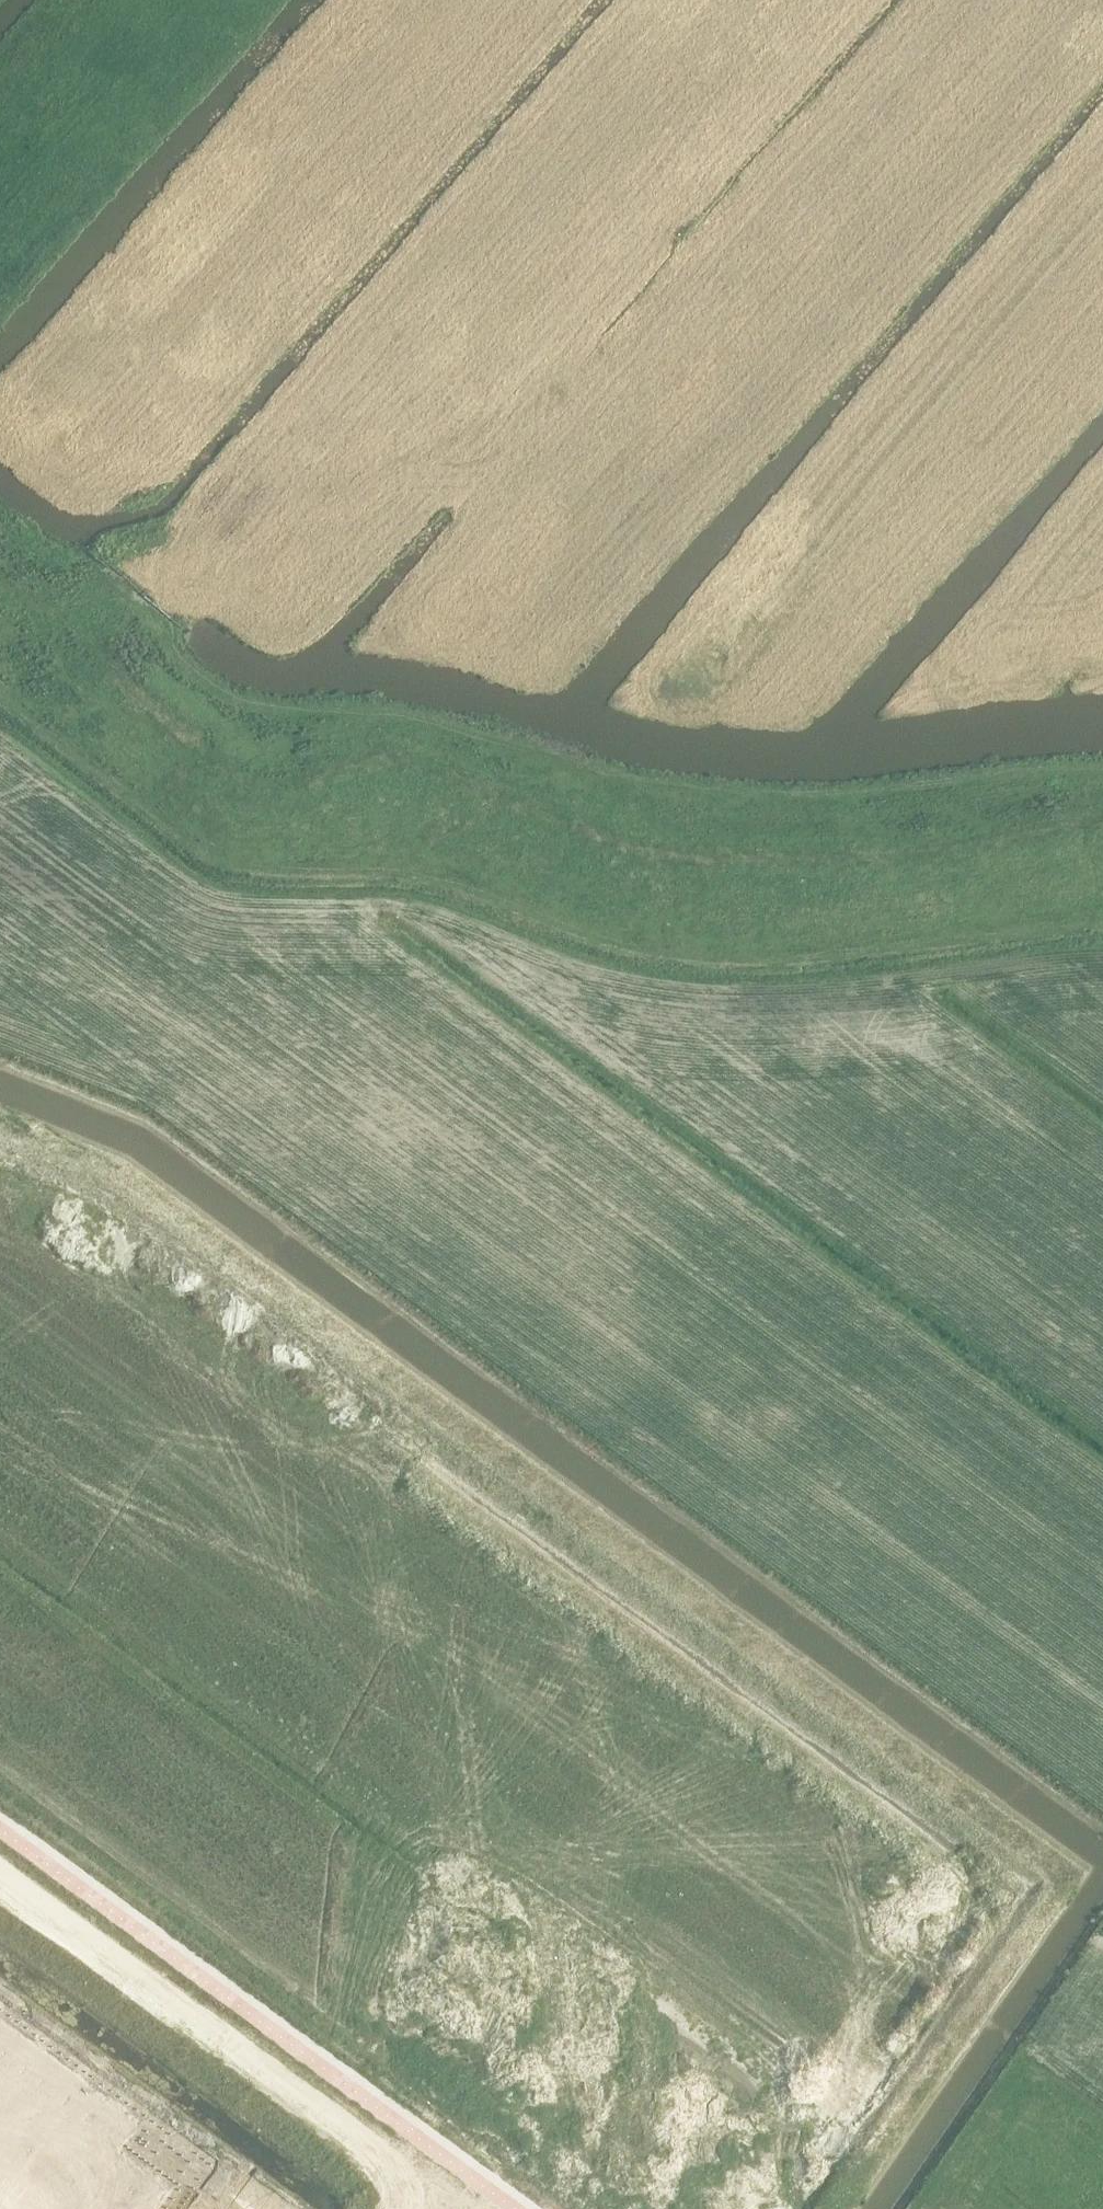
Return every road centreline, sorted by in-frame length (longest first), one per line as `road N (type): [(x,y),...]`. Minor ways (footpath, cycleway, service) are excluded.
road 1 (unclassified): [(402,2208),(400,2183),(381,2157),(0,1875)]

